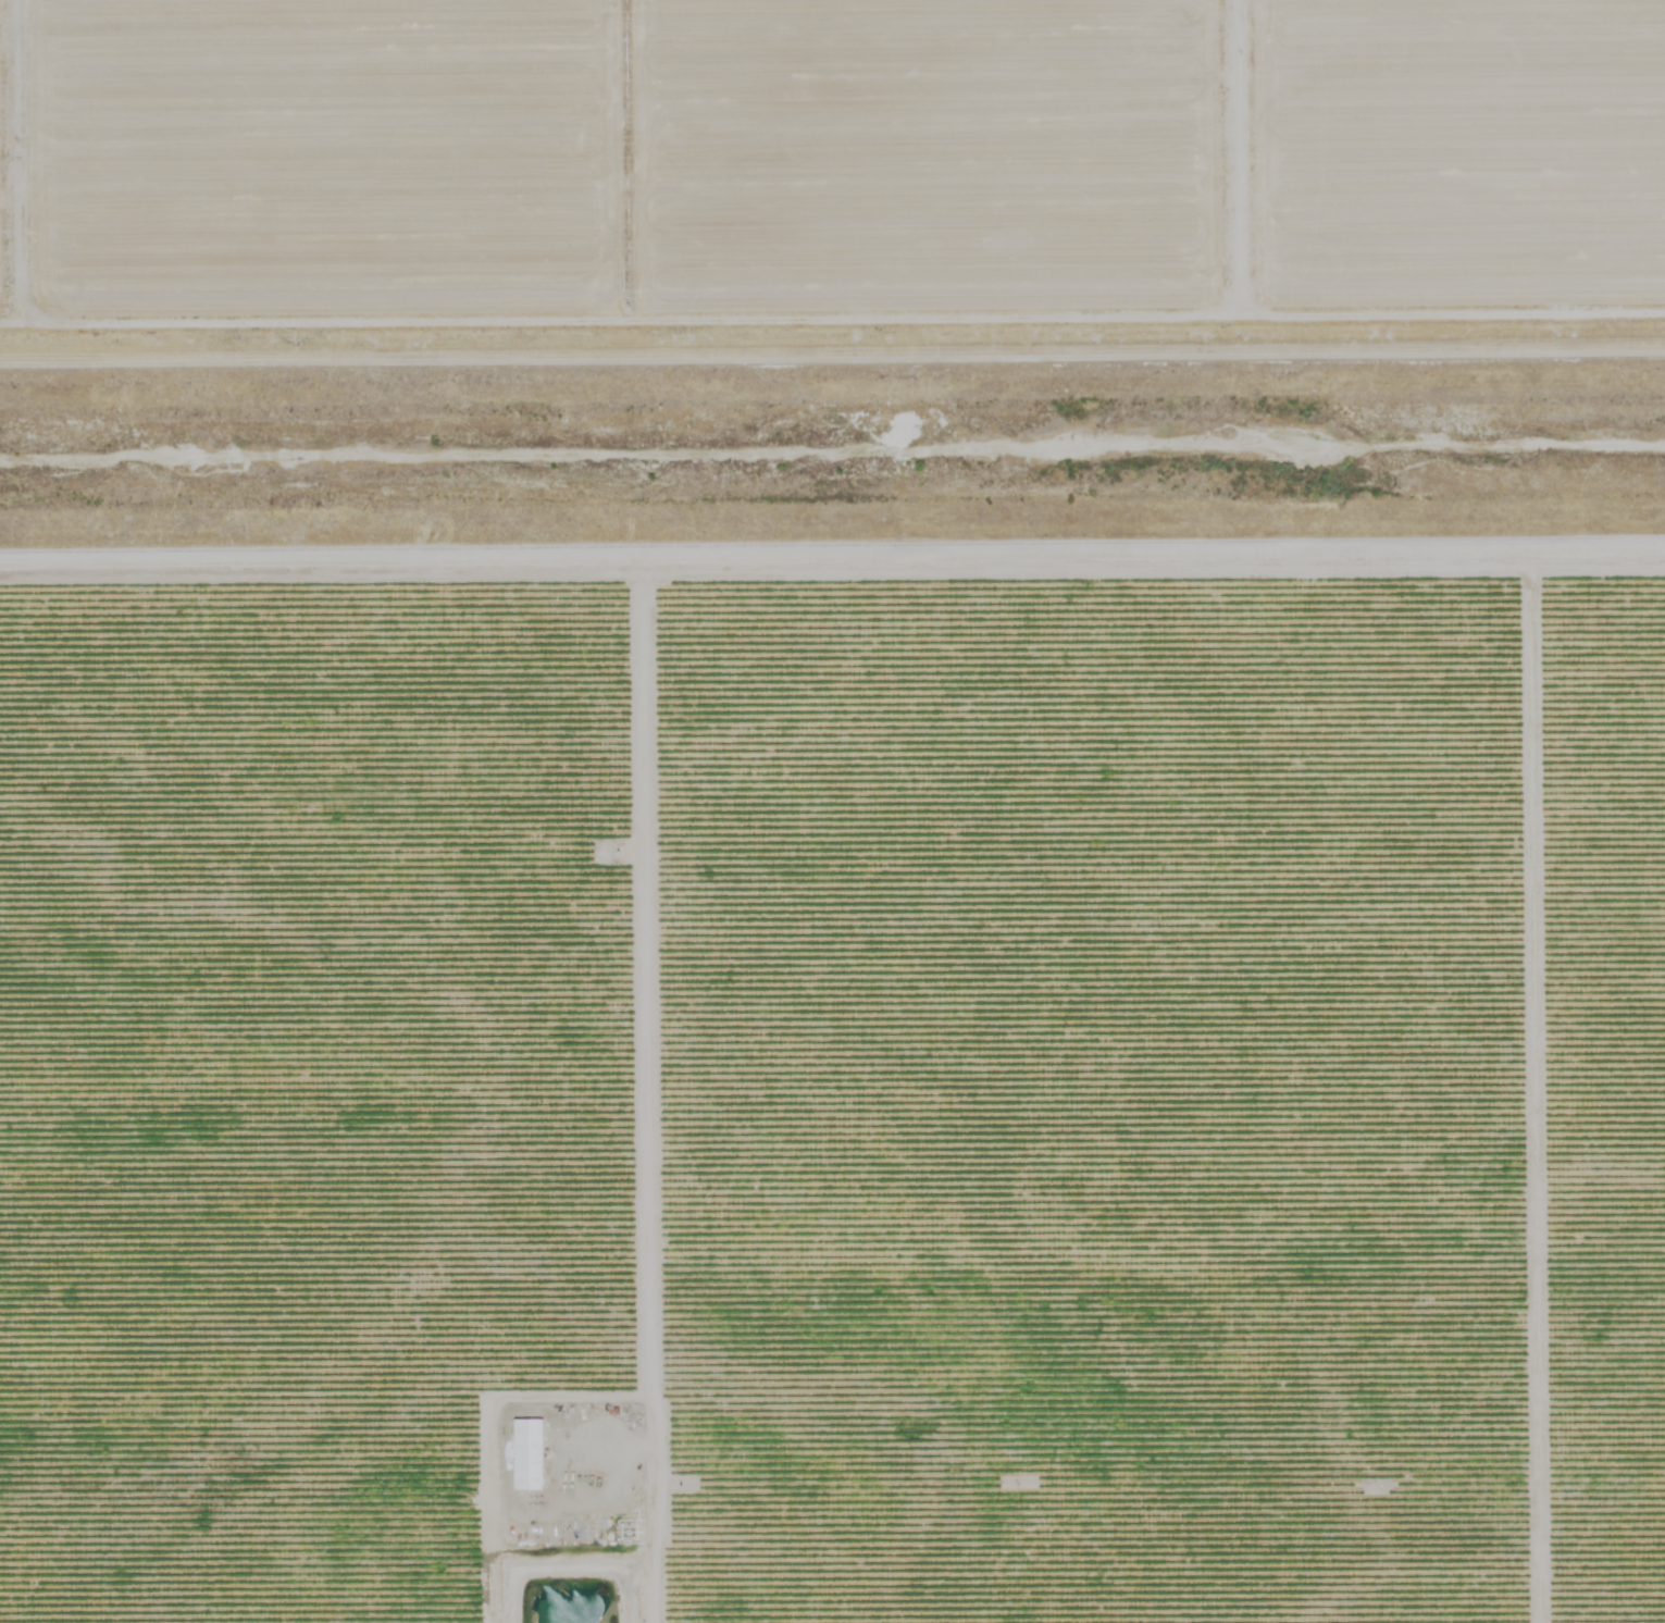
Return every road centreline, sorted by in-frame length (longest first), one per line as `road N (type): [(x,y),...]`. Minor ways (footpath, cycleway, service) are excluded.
road 1 (residential): [(0,574),(1664,559)]
road 2 (residential): [(651,562),(660,1622)]

